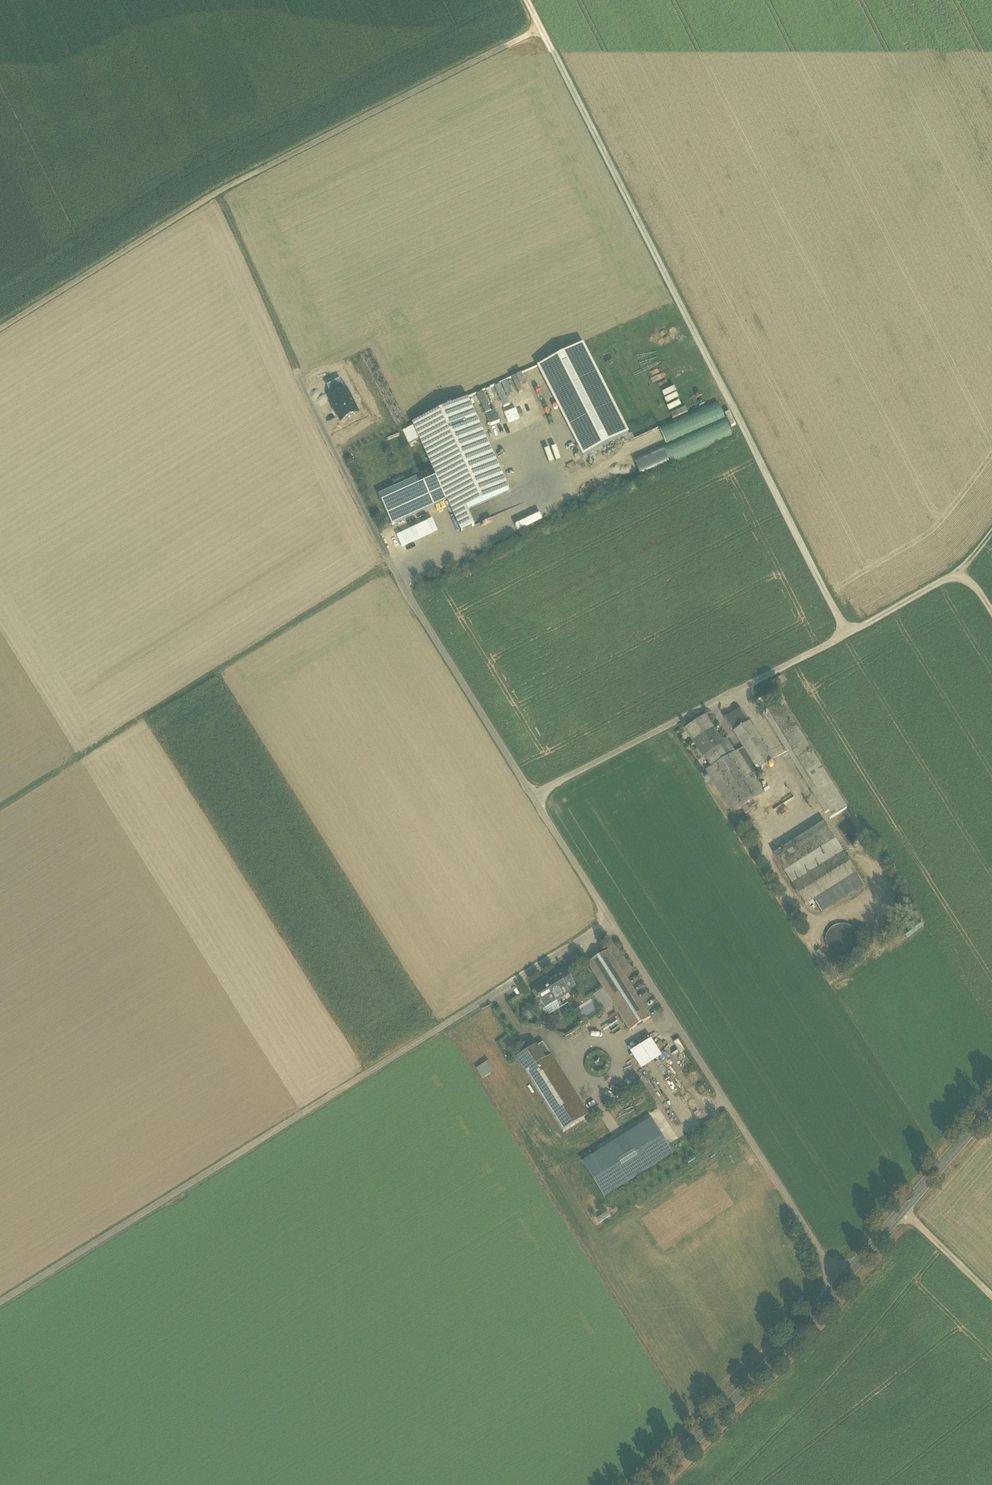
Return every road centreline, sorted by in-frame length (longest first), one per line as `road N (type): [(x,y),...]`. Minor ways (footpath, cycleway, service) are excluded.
road 1 (track): [(991,619),(965,576),(843,636),(526,0)]
road 2 (unclassified): [(610,920),(0,1303)]
road 3 (track): [(0,329),(221,190),(540,29)]
road 4 (unclassified): [(610,920),(532,794),(843,636)]
road 5 (track): [(389,563),(0,808)]
road 6 (unclassified): [(840,1284),(610,920)]
road 7 (secondary): [(840,1284),(651,1484)]
road 8 (secondary): [(991,1113),(840,1284)]
road 9 (track): [(991,1296),(904,1209)]

